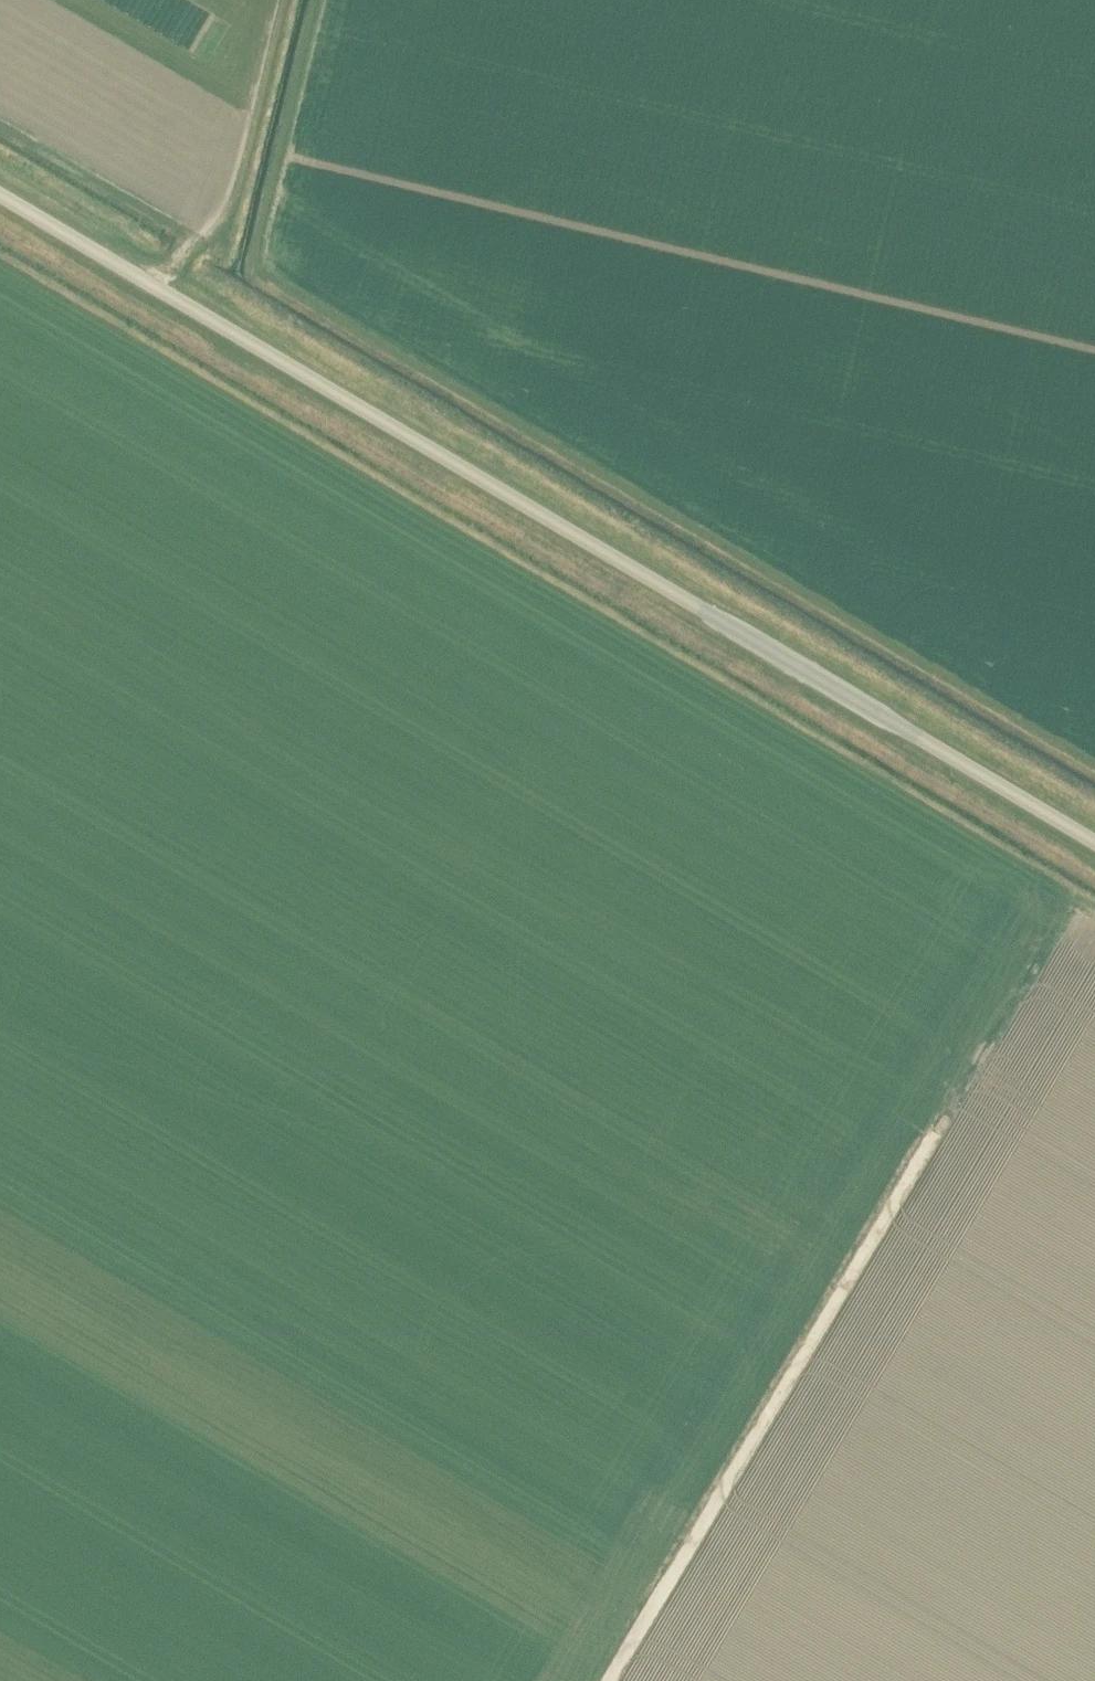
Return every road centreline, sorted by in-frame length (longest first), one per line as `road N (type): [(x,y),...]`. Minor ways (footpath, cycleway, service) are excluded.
road 1 (unclassified): [(0,191),(1094,839)]
road 2 (track): [(931,1134),(604,1680)]

